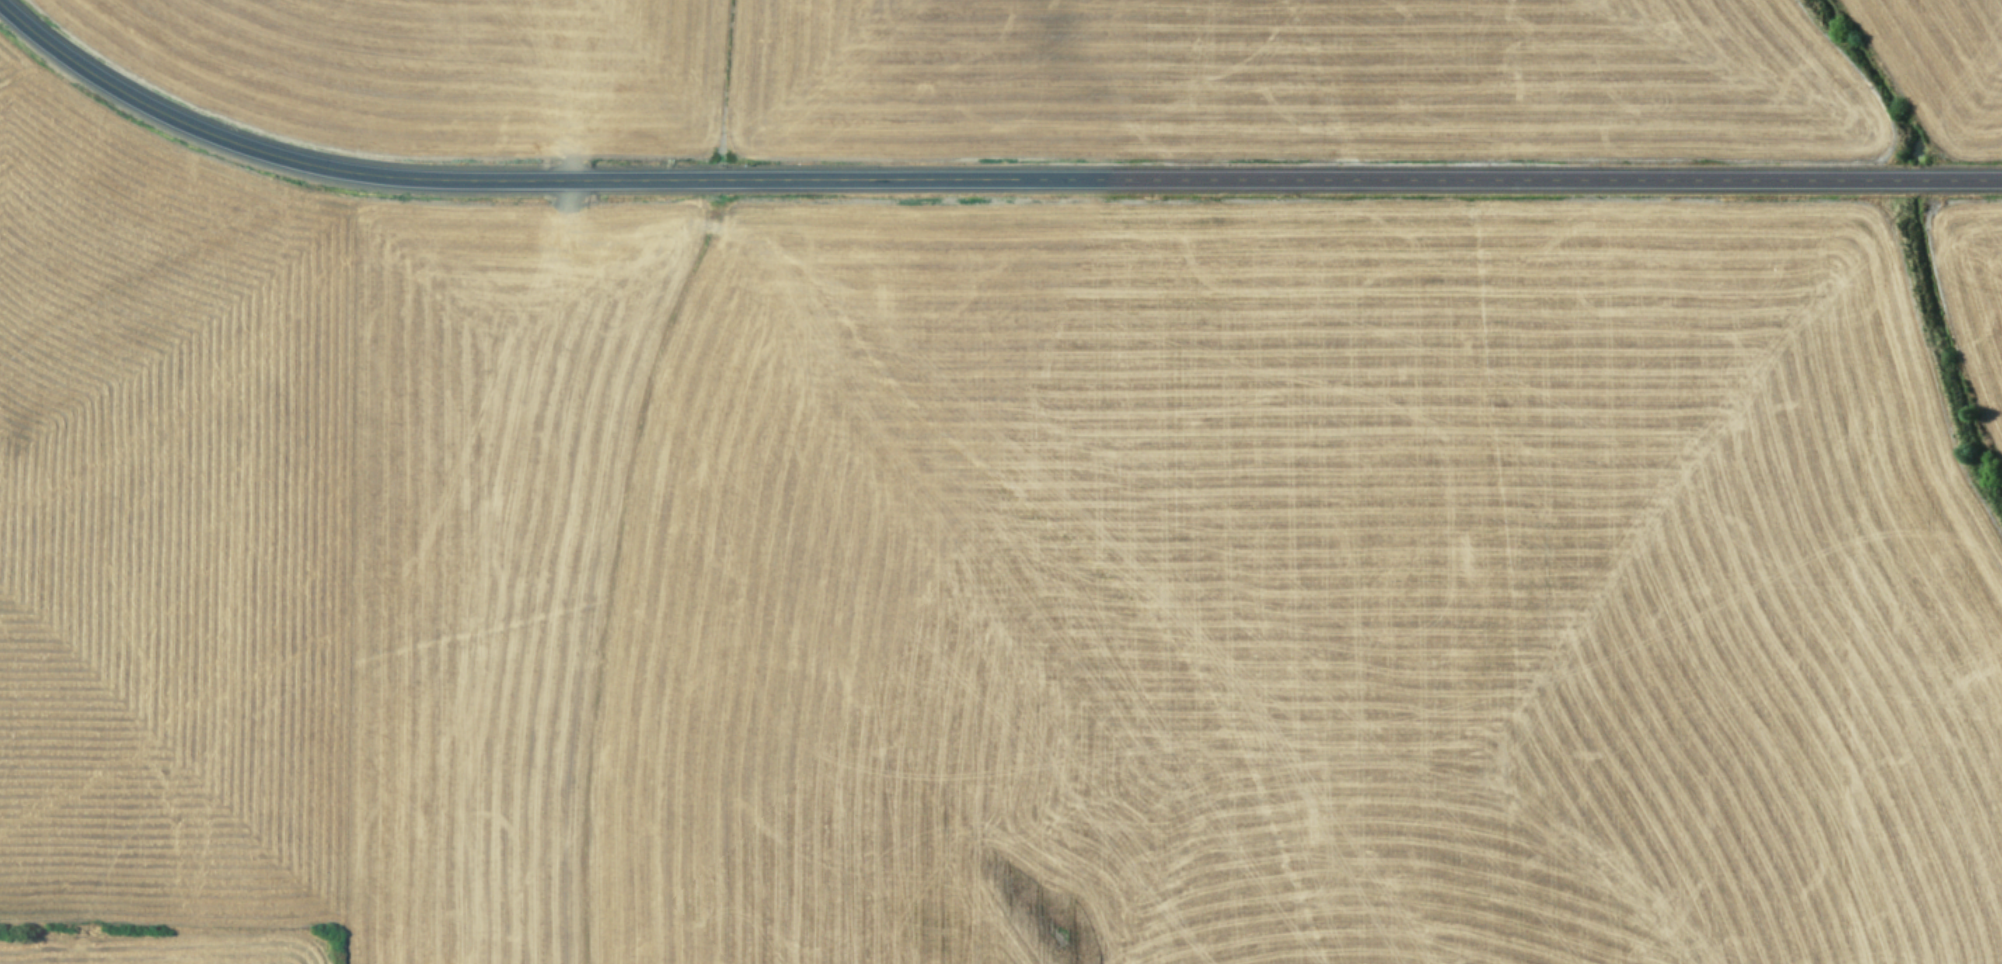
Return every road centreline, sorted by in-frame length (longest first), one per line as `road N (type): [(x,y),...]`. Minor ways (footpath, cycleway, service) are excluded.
road 1 (secondary): [(0,1),(57,55),(156,110),(272,153),(383,177),(2001,177)]

